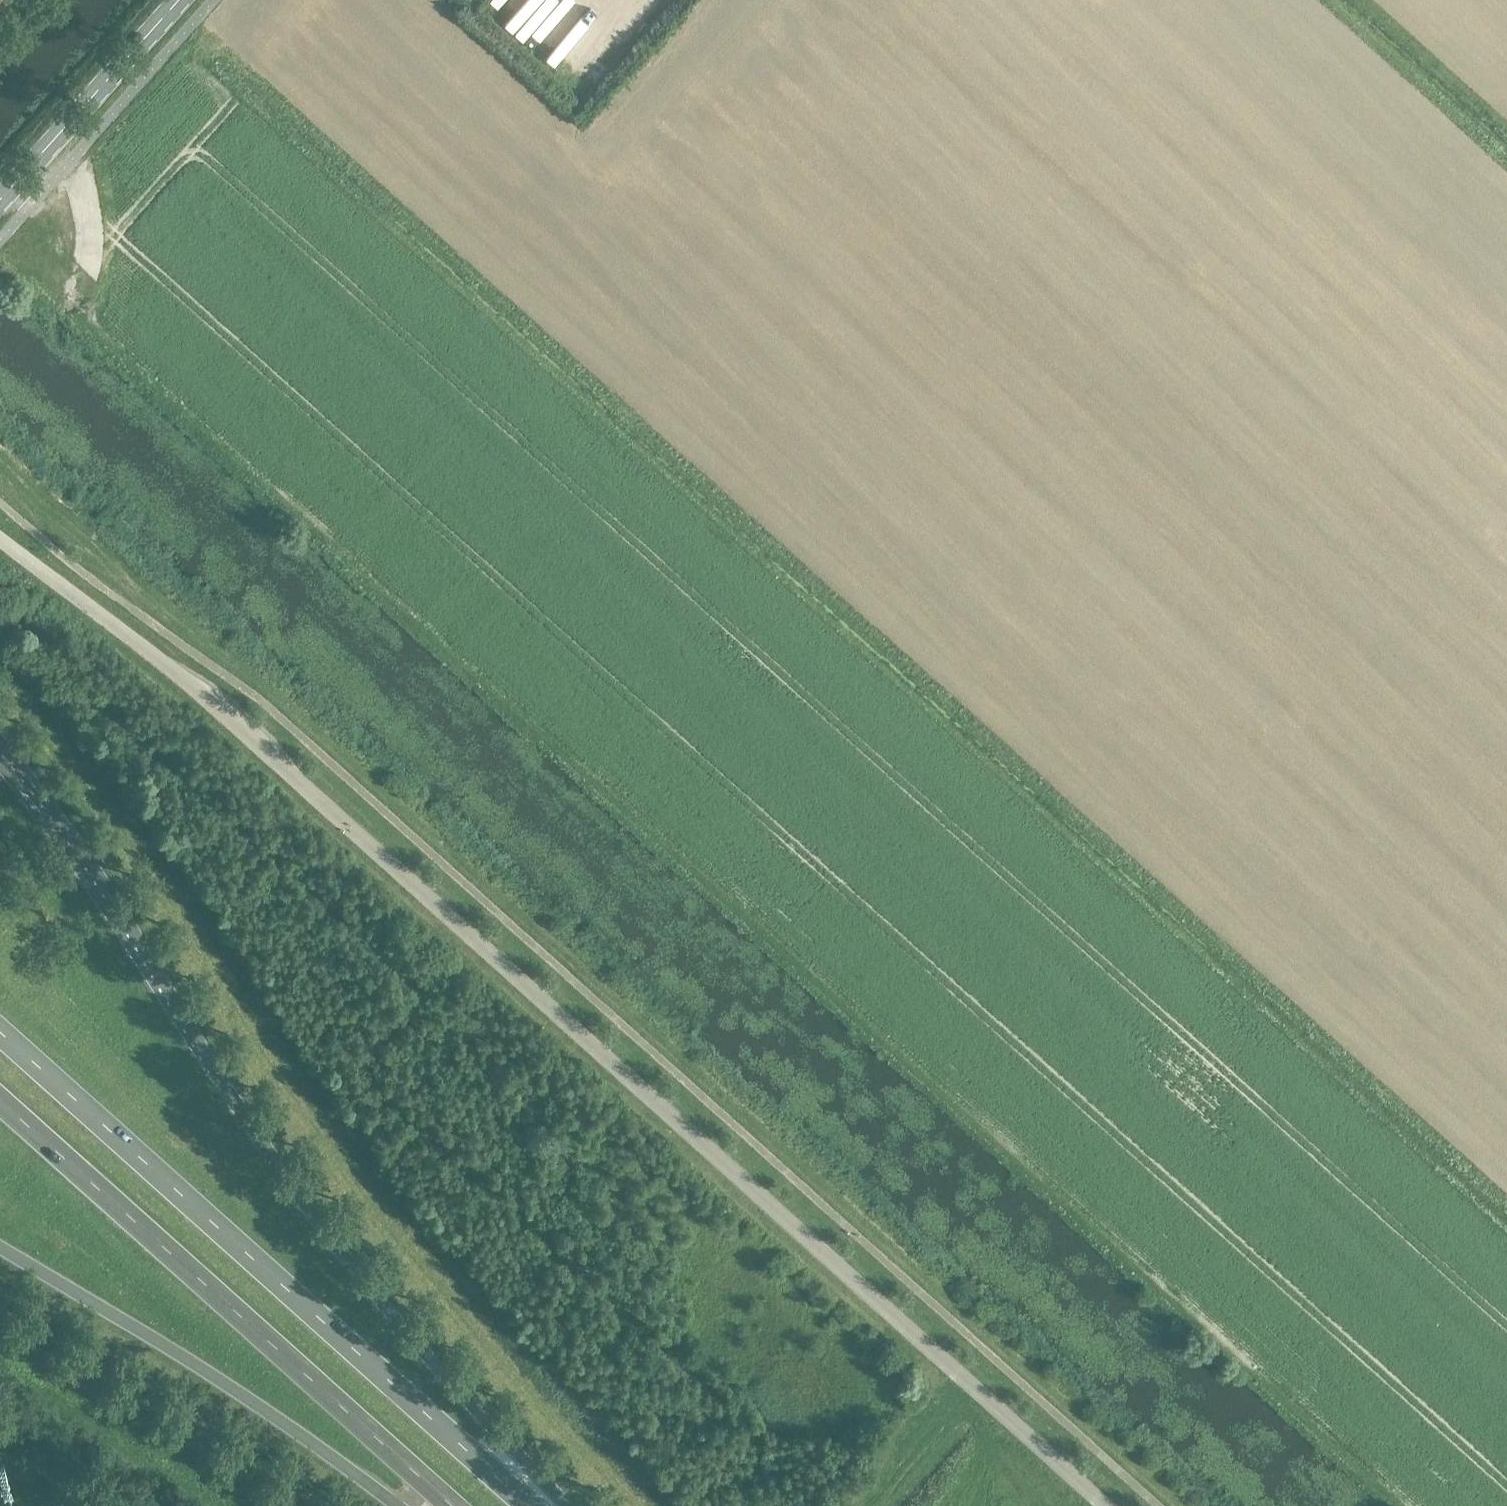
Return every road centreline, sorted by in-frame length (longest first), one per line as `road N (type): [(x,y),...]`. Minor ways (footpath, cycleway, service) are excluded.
road 1 (unclassified): [(1104,1505),(255,742),(0,537)]
road 2 (trunk): [(570,1505),(381,1301),(244,1115),(75,843),(0,748)]
road 3 (trunk): [(529,1505),(0,1028)]
road 4 (trunk): [(0,1096),(460,1505)]
road 5 (trunk): [(0,1233),(264,1395),(404,1505)]
road 6 (secondary): [(0,207),(186,0)]

